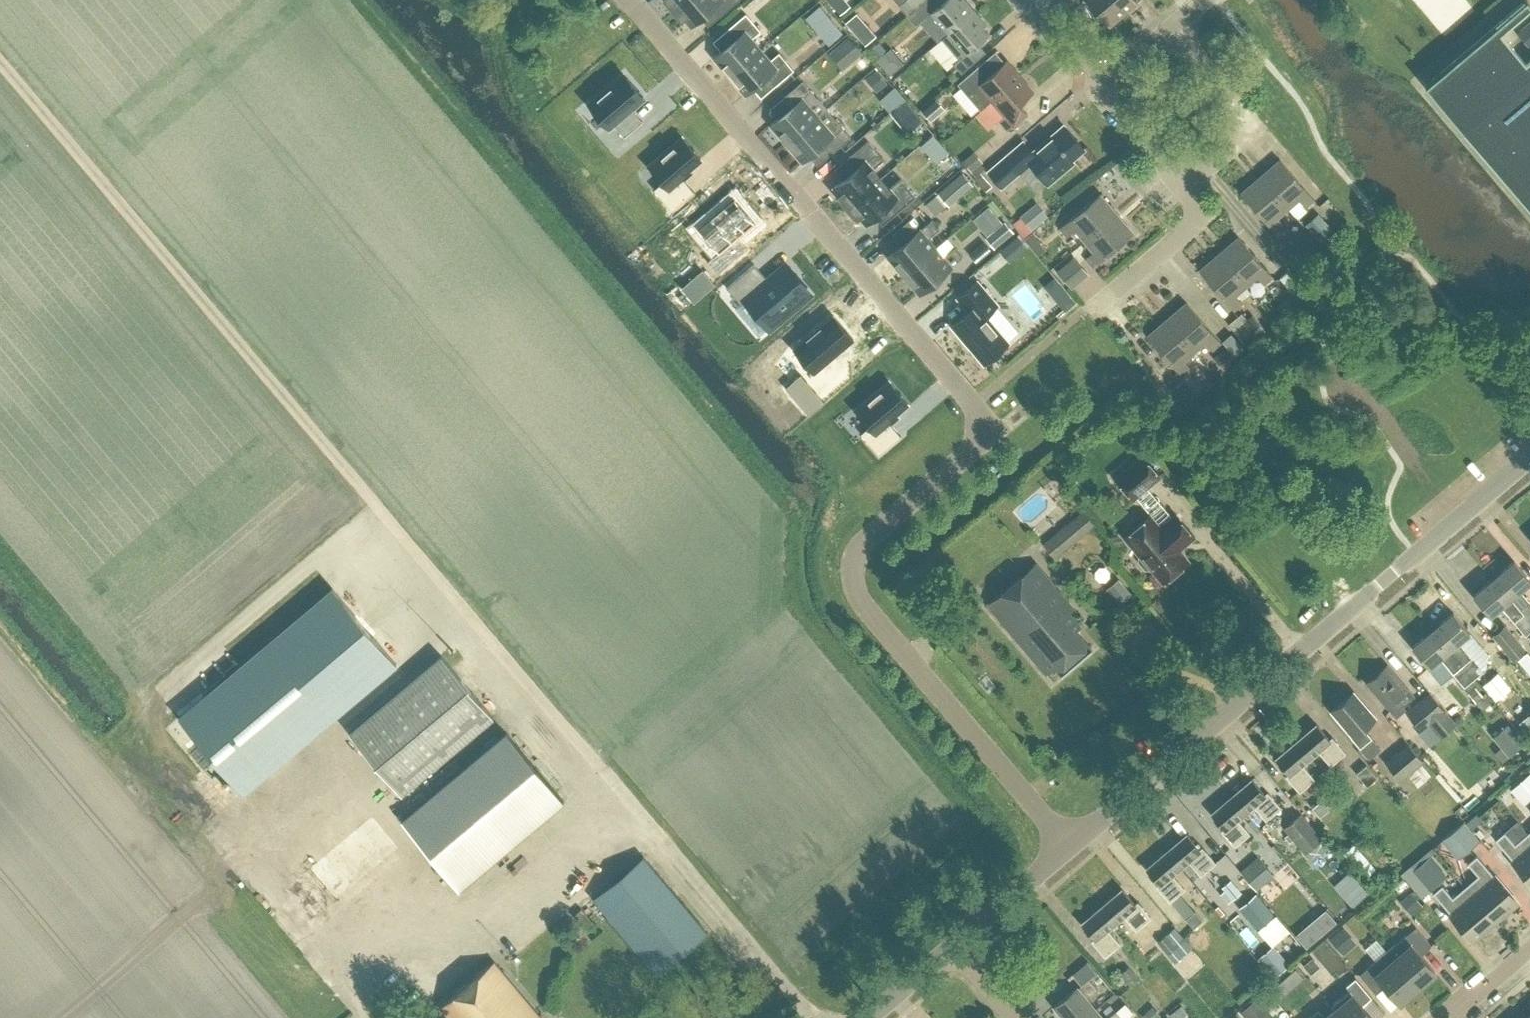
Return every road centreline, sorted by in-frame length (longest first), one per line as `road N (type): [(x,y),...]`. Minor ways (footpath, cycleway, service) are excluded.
road 1 (track): [(812,1017),(0,61)]
road 2 (residential): [(1068,848),(858,596),(854,574),(863,546),(978,446),(985,428),(972,404),(627,0)]
road 3 (unclassified): [(1068,848),(1529,457)]
road 4 (residential): [(1182,188),(1230,149),(1240,115),(1171,28)]
road 5 (residential): [(1102,300),(1202,214),(1182,188)]
road 6 (residential): [(1182,188),(1107,104),(1101,59)]
road 7 (unclassified): [(956,944),(1068,848)]

